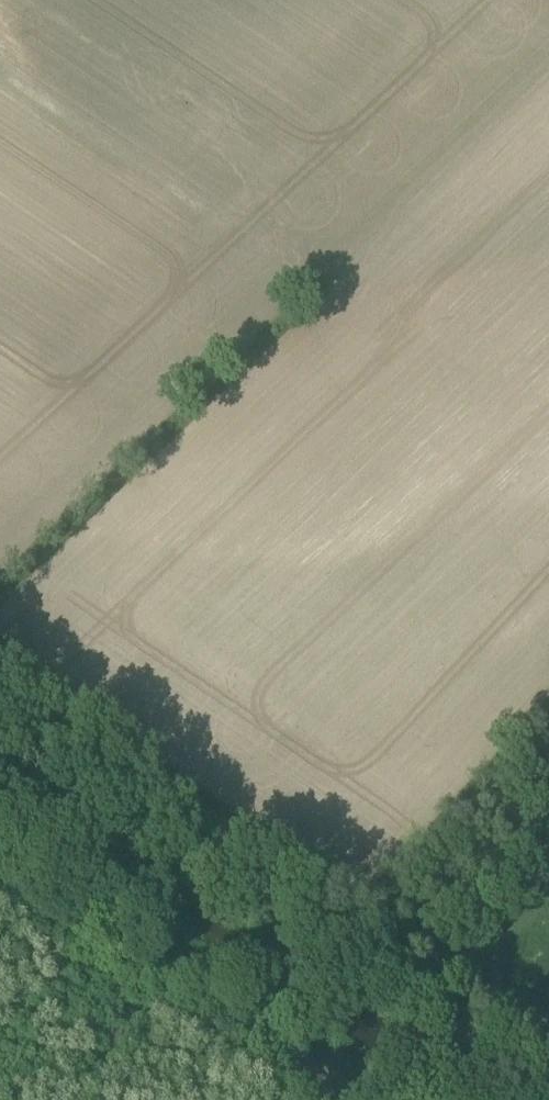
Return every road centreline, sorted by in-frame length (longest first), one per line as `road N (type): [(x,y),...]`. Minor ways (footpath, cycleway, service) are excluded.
road 1 (track): [(383,1099),(0,846)]

